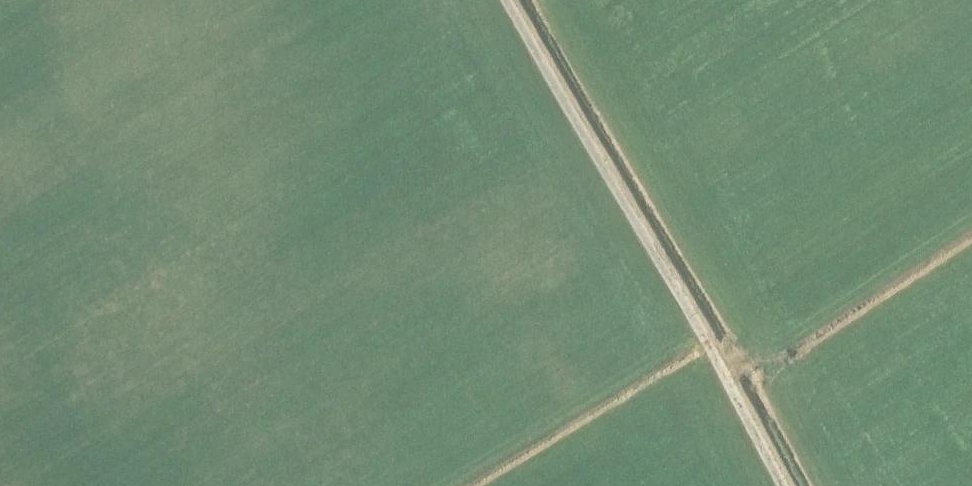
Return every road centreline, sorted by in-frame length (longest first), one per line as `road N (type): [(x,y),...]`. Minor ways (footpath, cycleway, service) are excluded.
road 1 (track): [(783,485),(511,0)]

